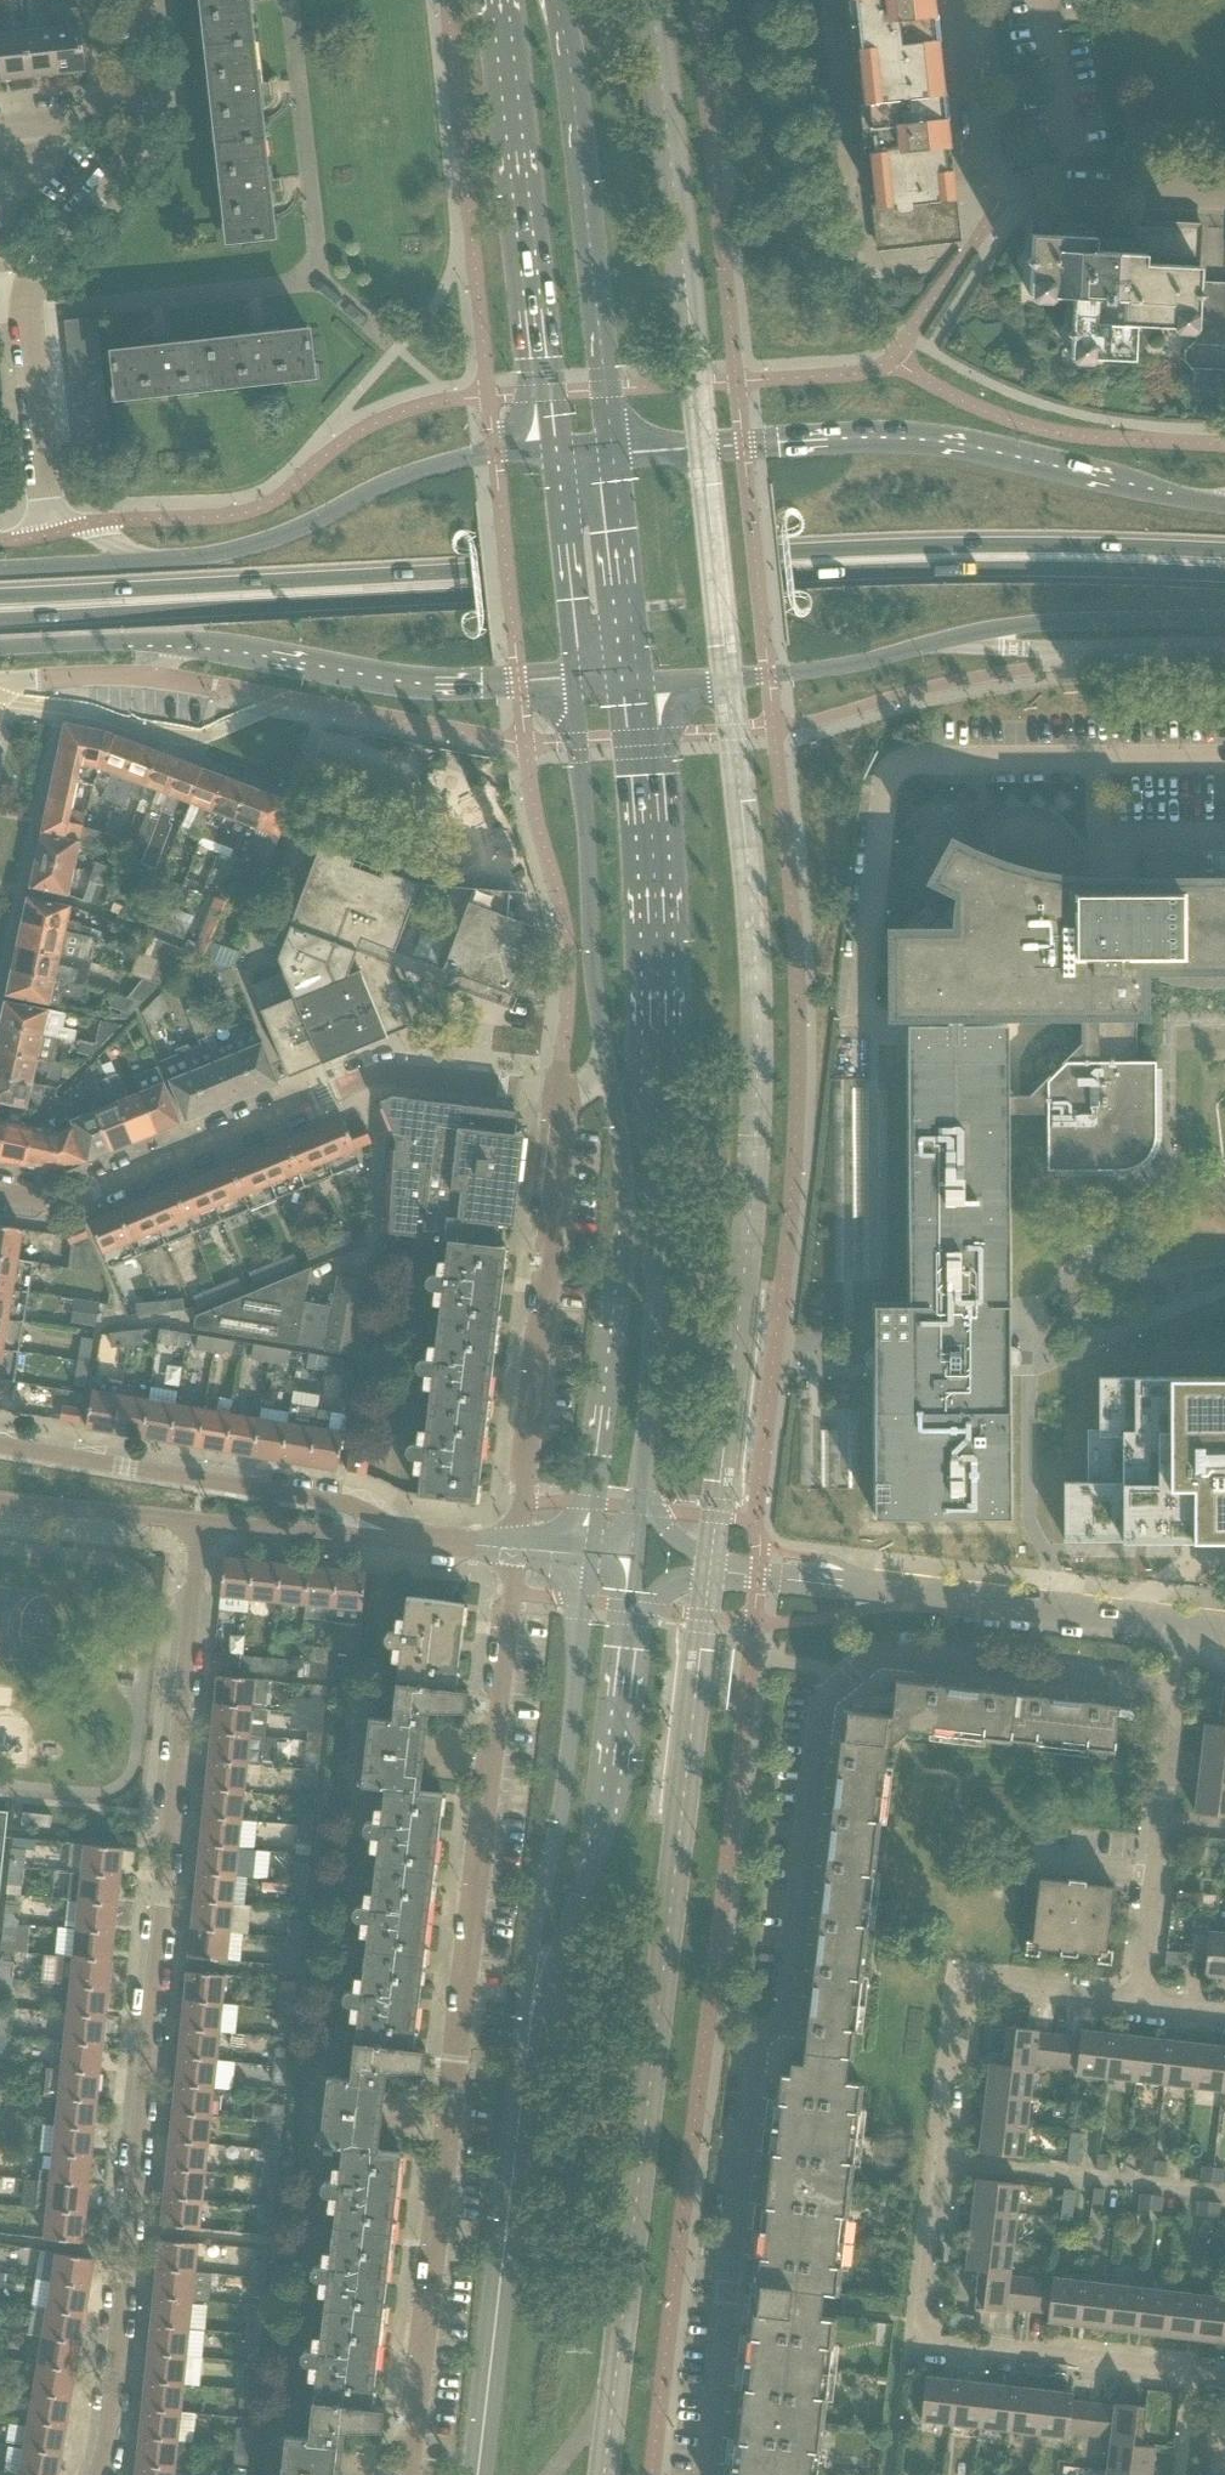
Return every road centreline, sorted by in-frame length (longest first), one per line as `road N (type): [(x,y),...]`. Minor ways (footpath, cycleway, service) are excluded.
road 1 (primary): [(0,623),(965,574),(1224,578)]
road 2 (primary): [(1224,553),(953,550),(0,595)]
road 3 (residential): [(716,2474),(714,2431),(754,2150),(791,1987),(821,1728),(835,1685),(854,1661),(887,1652),(1175,1687)]
road 4 (residential): [(201,1524),(109,2405),(93,2474)]
road 5 (residential): [(516,1546),(402,2474)]
road 6 (residential): [(1145,2009),(999,1996),(965,2007),(948,2050),(921,2337),(1224,2381)]
road 7 (secondary): [(641,1486),(660,1089),(655,882),(637,683)]
road 8 (primary): [(1219,507),(884,442),(614,451)]
road 9 (residential): [(561,1092),(409,1073),(370,1078),(85,1198),(0,1192)]
road 10 (secondary): [(537,1965),(478,2474)]
road 11 (residential): [(53,534),(23,312),(26,289),(48,249),(130,156),(141,96)]
road 12 (tertiary): [(1179,1626),(711,1571)]
road 13 (secondary): [(609,1089),(584,1550)]
road 14 (residential): [(561,1092),(516,1546)]
road 15 (secondary): [(614,451),(577,98),(559,0)]
road 16 (secondary): [(505,0),(550,452)]
road 17 (primary): [(550,452),(452,463),(240,550),(132,562)]
road 18 (residential): [(419,1539),(328,1499),(0,1443)]
road 19 (secondary): [(584,1550),(564,1801),(537,1965)]
road 20 (residential): [(1224,196),(1011,185),(983,164),(965,0)]
road 21 (secondary): [(572,684),(609,1089)]
road 22 (primary): [(189,646),(402,680),(572,684)]
road 23 (secondary): [(537,1965),(603,1819),(626,1628)]
road 24 (residential): [(1145,2009),(1175,1687)]
road 25 (primary): [(637,683),(799,673),(955,640)]
road 26 (unclassified): [(955,640),(1065,660),(1224,656)]
road 27 (primary): [(955,640),(1093,619),(1224,617)]
road 28 (secondary): [(637,683),(614,451)]
road 29 (secondary): [(550,452),(572,684)]
road 30 (residential): [(201,1524),(419,1539)]
road 31 (residential): [(0,1504),(201,1524)]
road 32 (primary): [(0,645),(189,646)]
road 33 (residential): [(0,688),(37,679),(145,675)]
road 34 (residential): [(0,121),(141,96)]
road 35 (primary): [(132,562),(0,568)]

